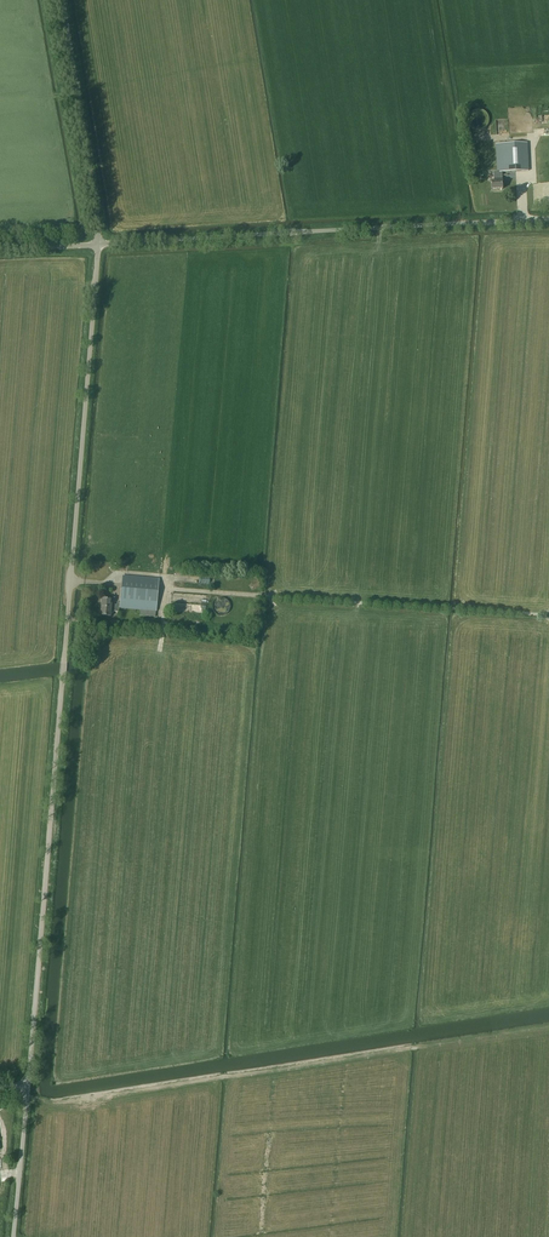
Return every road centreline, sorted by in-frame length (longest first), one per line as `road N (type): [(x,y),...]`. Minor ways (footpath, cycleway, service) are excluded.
road 1 (unclassified): [(548,219),(99,245)]
road 2 (unclassified): [(99,245),(64,676)]
road 3 (unclassified): [(28,1085),(64,676)]
road 4 (unclassified): [(99,245),(63,0)]
road 5 (unclassified): [(13,1236),(28,1085)]

